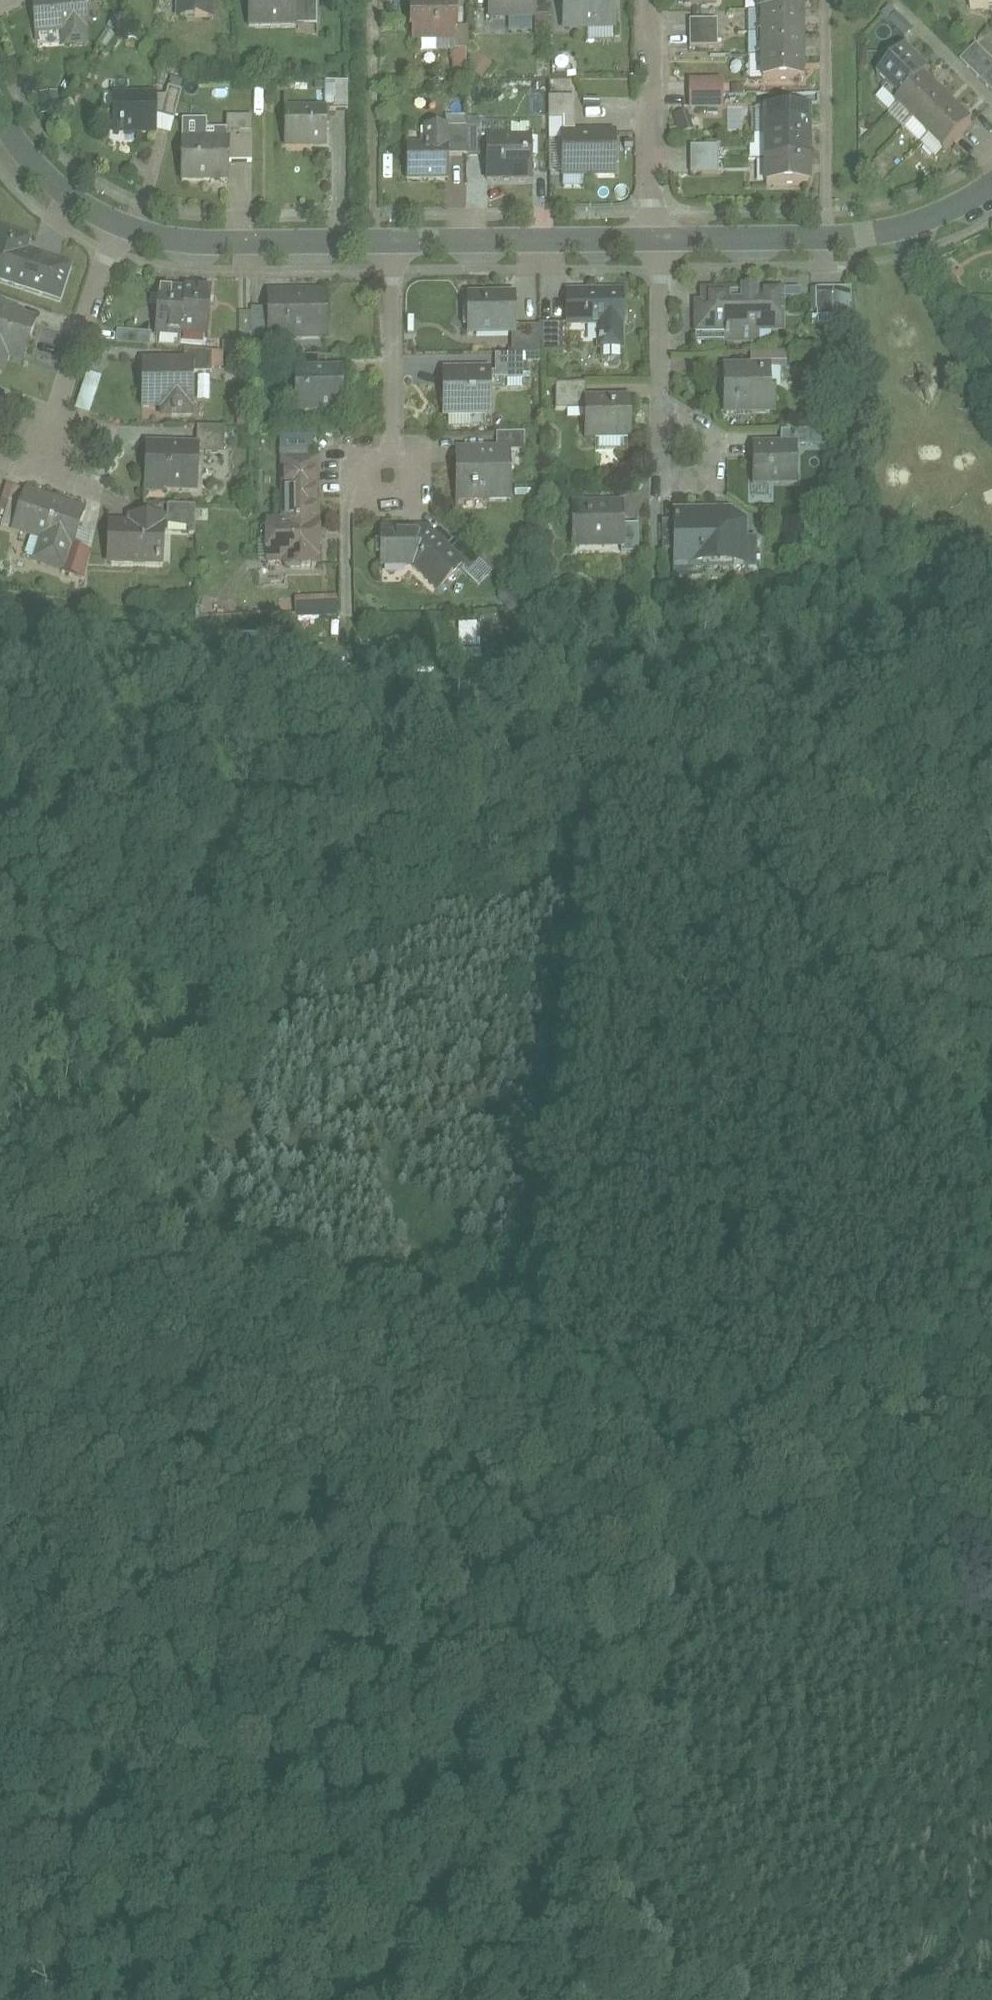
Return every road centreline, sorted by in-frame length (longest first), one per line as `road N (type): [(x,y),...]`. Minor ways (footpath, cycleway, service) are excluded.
road 1 (residential): [(991,189),(921,227),(824,240),(653,241)]
road 2 (residential): [(386,242),(174,239),(110,225)]
road 3 (residential): [(653,241),(386,242)]
road 4 (residential): [(110,225),(38,463)]
road 5 (residential): [(653,0),(653,241)]
road 6 (residential): [(386,242),(391,473)]
road 7 (residential): [(653,241),(673,455)]
road 8 (residential): [(110,225),(39,178),(0,130)]

